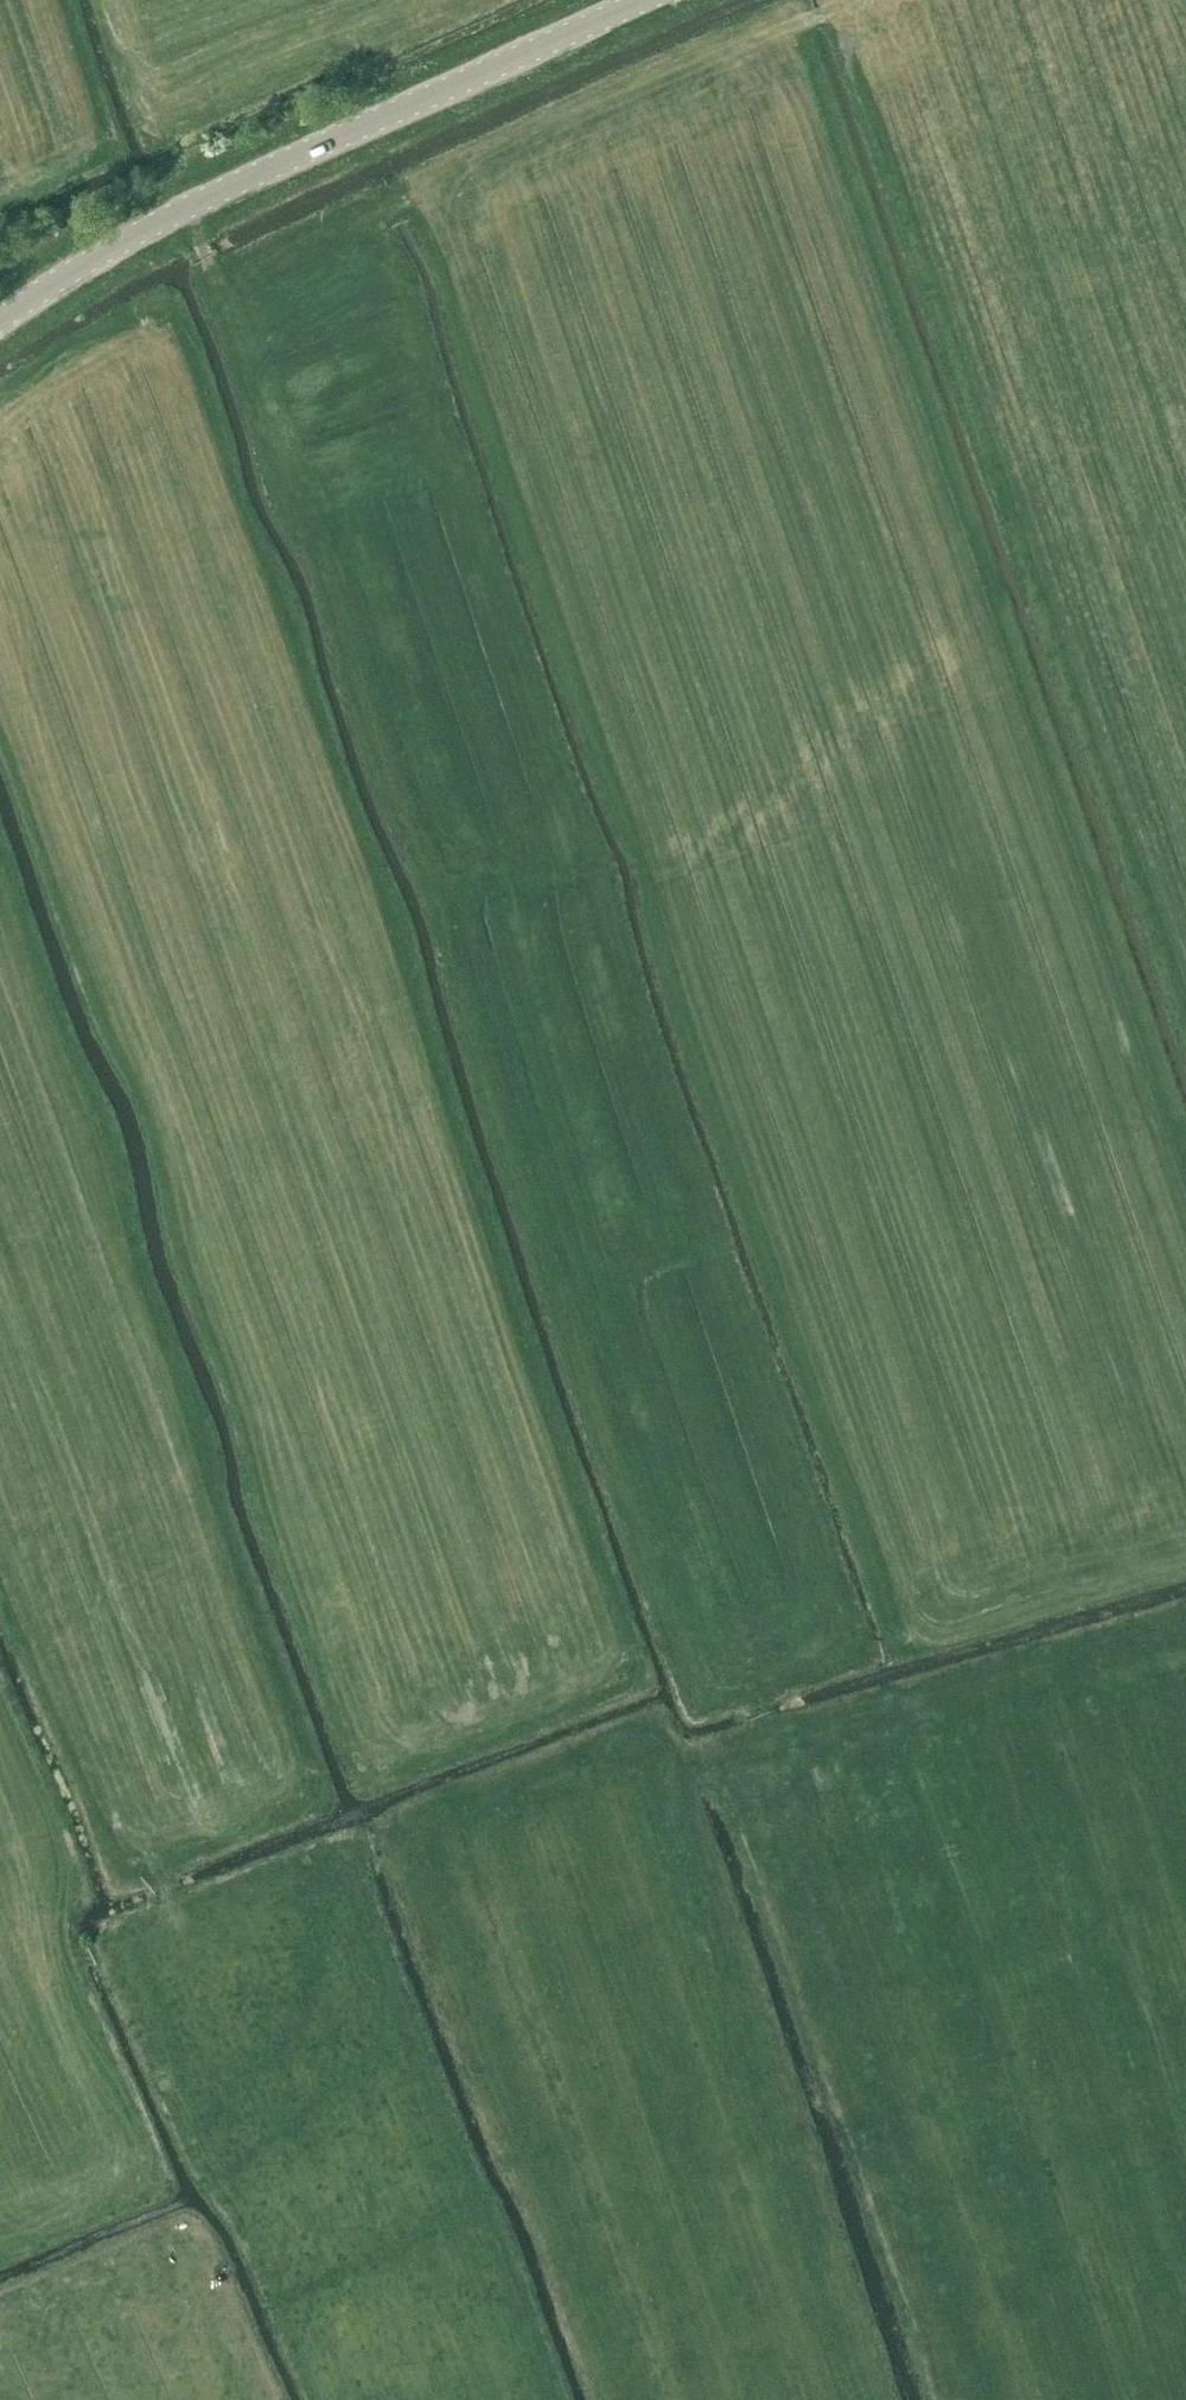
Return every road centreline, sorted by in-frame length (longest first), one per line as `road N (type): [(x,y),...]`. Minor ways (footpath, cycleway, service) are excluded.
road 1 (secondary): [(0,325),(110,249),(288,161),(655,0)]

